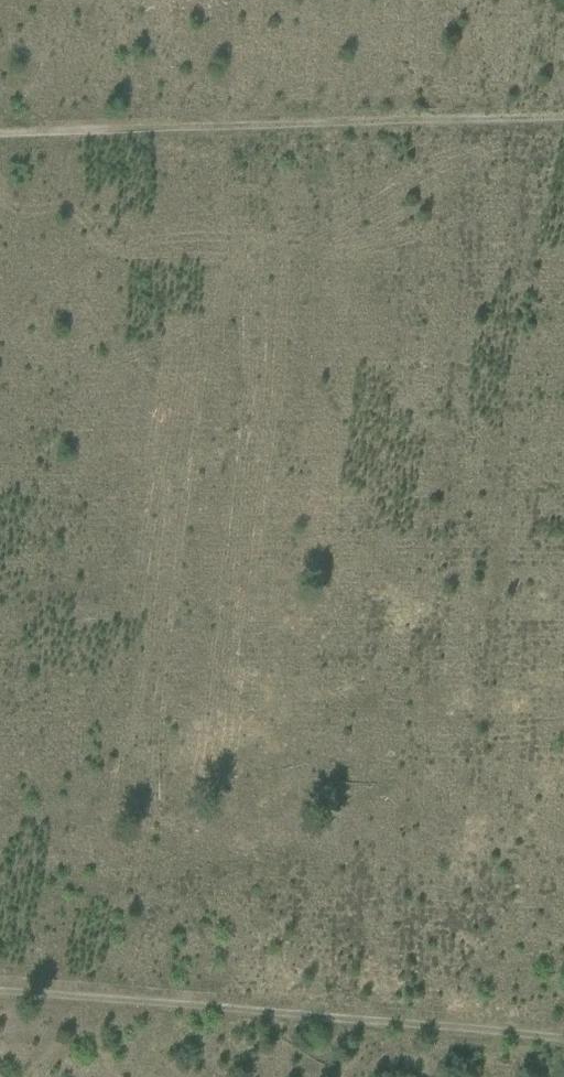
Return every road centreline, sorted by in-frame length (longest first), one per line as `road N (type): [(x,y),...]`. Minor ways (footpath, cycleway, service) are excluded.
road 1 (track): [(0,997),(563,1044)]
road 2 (track): [(563,117),(0,132)]

